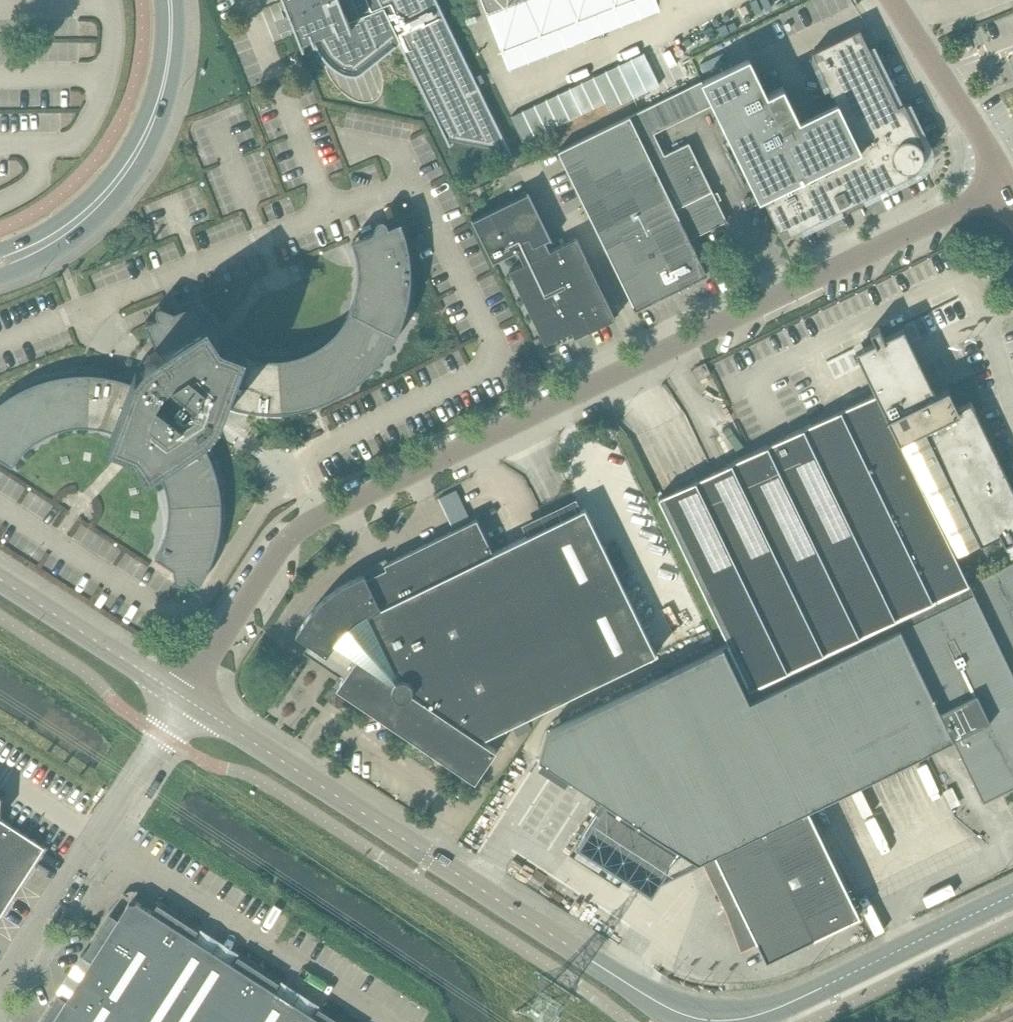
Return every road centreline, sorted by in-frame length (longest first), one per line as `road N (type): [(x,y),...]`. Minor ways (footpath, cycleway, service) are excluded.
road 1 (unclassified): [(187,701),(275,556),(322,515),(1000,182)]
road 2 (tertiary): [(187,701),(656,1004),(688,1017),(721,1021),(794,1003),(1012,897)]
road 3 (unclassified): [(187,701),(0,999)]
road 4 (tertiary): [(37,248),(107,195),(143,142),(169,63),(170,0)]
road 5 (tertiary): [(0,581),(187,701)]
road 6 (unclassified): [(1000,182),(889,0)]

